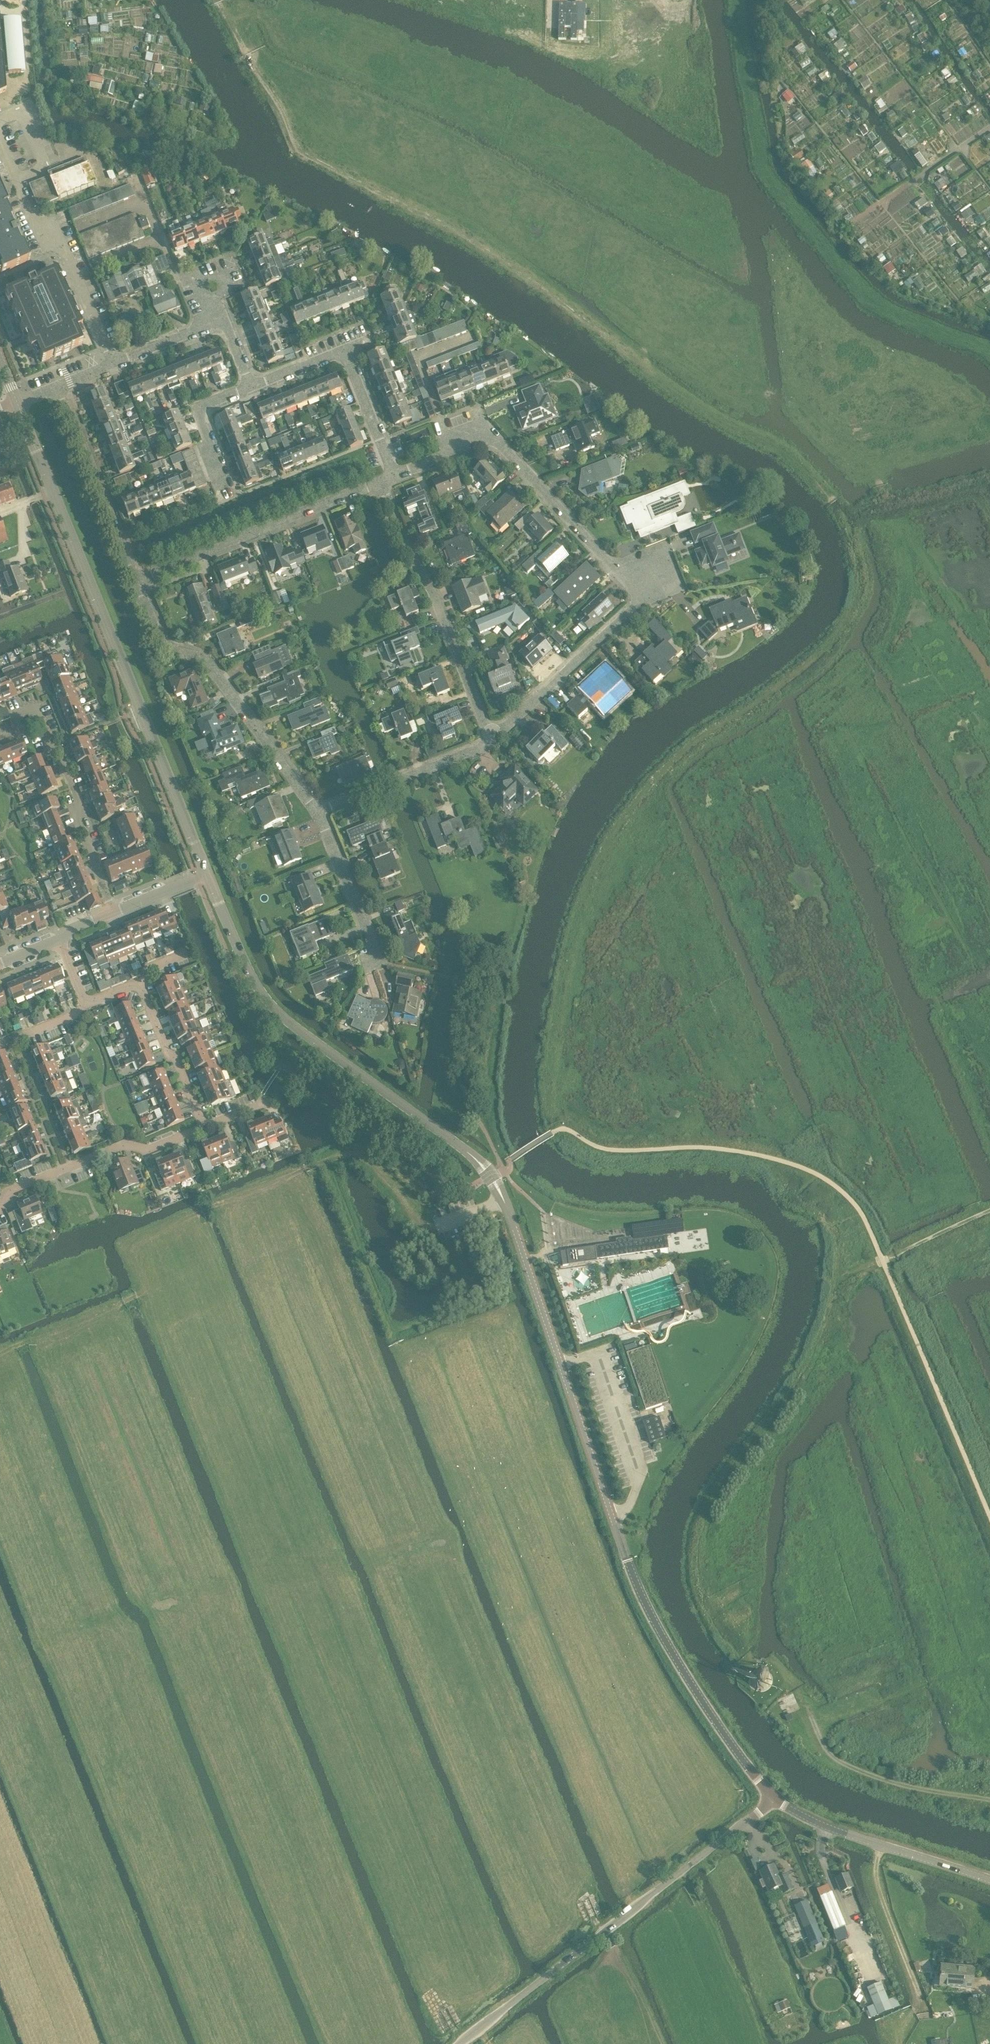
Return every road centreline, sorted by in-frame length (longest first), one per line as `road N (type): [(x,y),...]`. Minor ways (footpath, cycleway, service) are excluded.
road 1 (tertiary): [(775,1800),(702,1703),(650,1613),(491,1175),(269,1004),(207,874)]
road 2 (track): [(958,604),(878,479),(786,393),(737,392),(671,350),(631,356),(470,238),(301,153),(216,0)]
road 3 (track): [(657,788),(693,748),(828,651),(862,589),(840,509),(786,448),(719,417),(631,356)]
road 4 (residential): [(393,476),(492,436),(639,592),(635,608),(491,739)]
road 5 (tertiary): [(207,874),(17,402)]
road 6 (tertiary): [(460,2043),(775,1800)]
road 7 (residential): [(318,813),(204,658),(164,647),(137,578)]
road 8 (residential): [(491,739),(379,482)]
road 9 (residential): [(137,578),(379,482)]
road 10 (residential): [(114,912),(41,724),(0,742)]
road 11 (residential): [(393,476),(345,351),(252,387)]
road 12 (tertiary): [(989,1880),(881,1847),(775,1800)]
road 13 (residential): [(0,1206),(10,1191),(205,1127)]
road 14 (track): [(898,2043),(895,2035),(921,2007),(879,1890),(883,1847)]
road 15 (residential): [(137,578),(59,387)]
road 16 (residential): [(491,739),(318,813)]
road 17 (residential): [(368,966),(378,961),(318,813)]
road 18 (track): [(438,1226),(428,1226),(357,1157),(307,1168)]
road 19 (residential): [(205,1127),(140,981)]
road 20 (residential): [(230,500),(196,408),(252,387)]
road 21 (residential): [(112,366),(64,246)]

